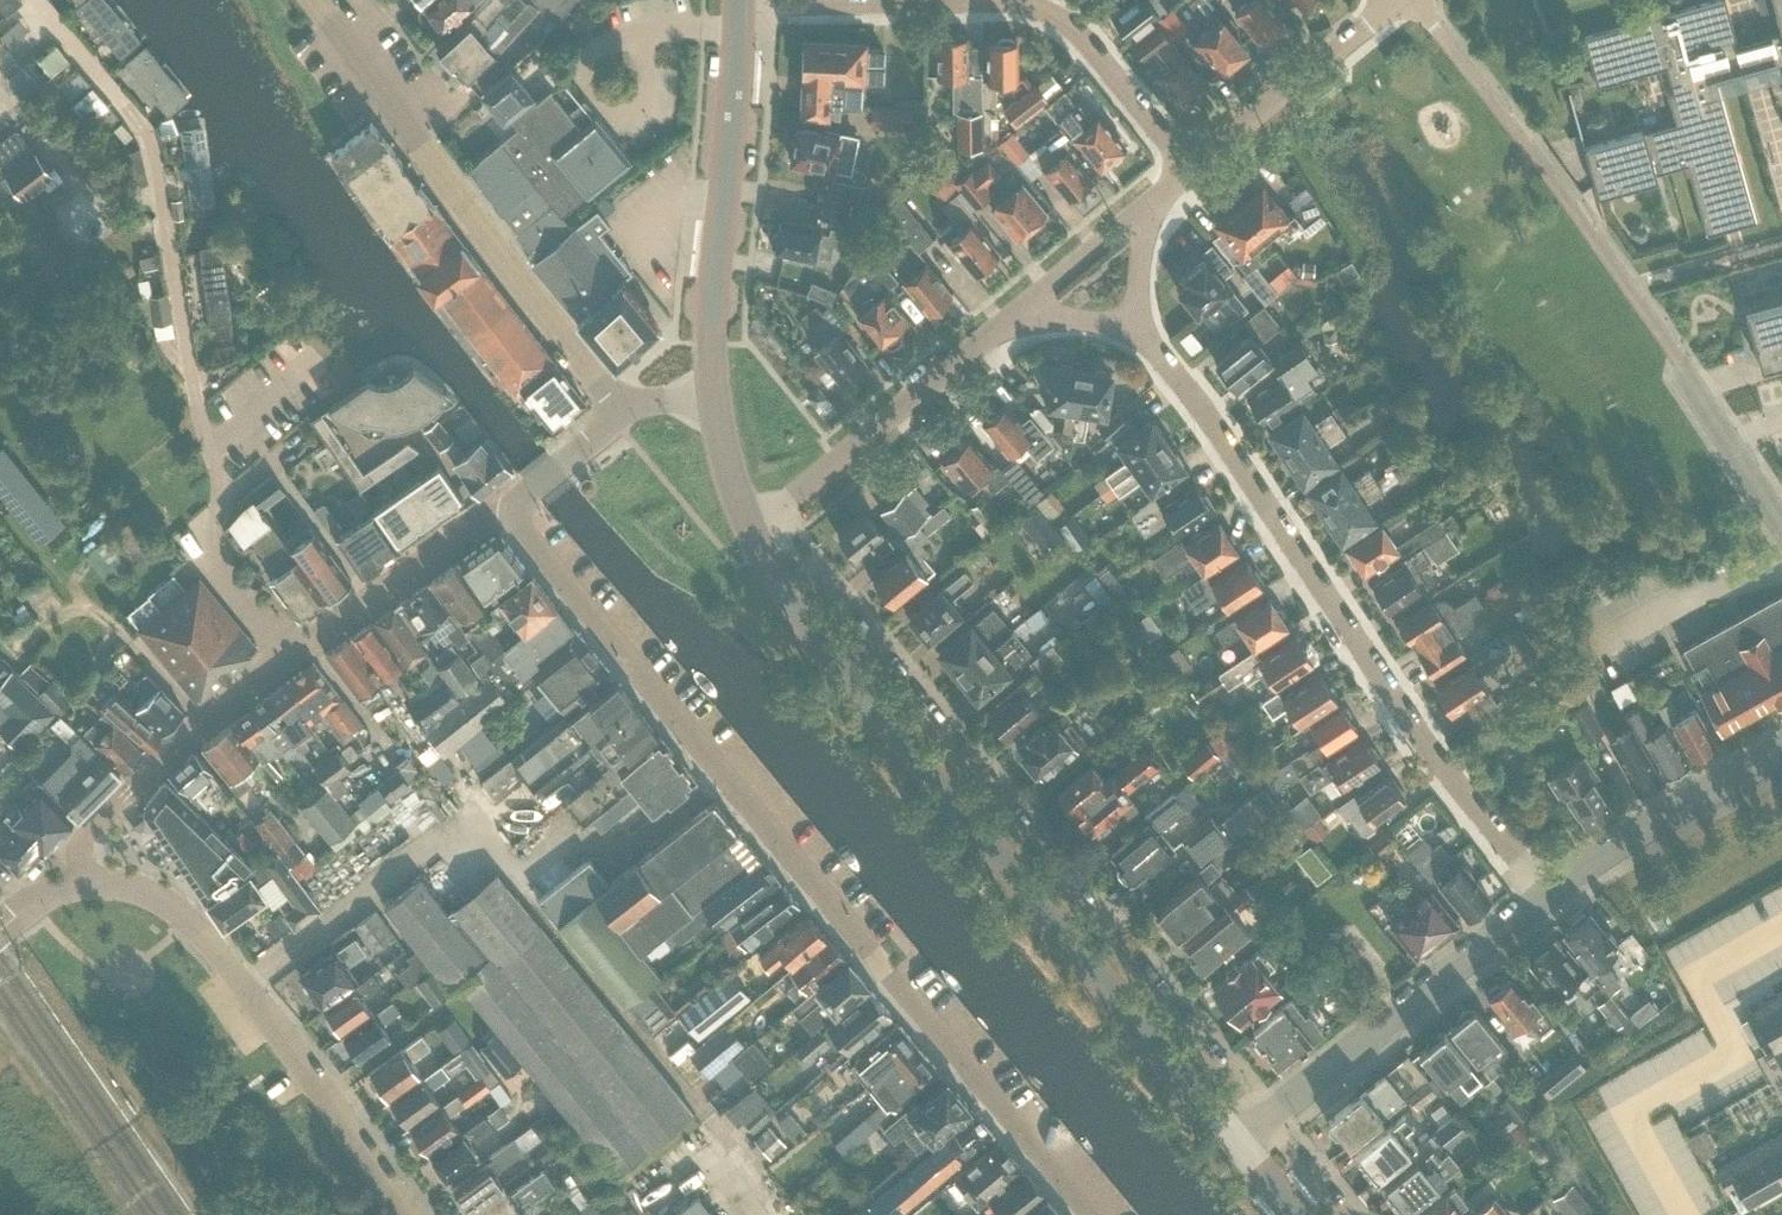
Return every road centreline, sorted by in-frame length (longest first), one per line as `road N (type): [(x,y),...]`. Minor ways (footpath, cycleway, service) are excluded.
road 1 (residential): [(1092,1214),(672,714),(527,535),(517,507)]
road 2 (tertiary): [(1238,1143),(807,625),(749,527)]
road 3 (residential): [(1263,1122),(765,520)]
road 4 (residential): [(284,657),(209,564),(222,488),(201,417),(148,135),(39,0)]
road 5 (residential): [(1547,893),(1417,731),(1217,431),(1135,329)]
road 6 (unclassified): [(626,411),(314,0)]
road 7 (residential): [(403,1214),(243,985),(191,923),(146,892),(84,885)]
road 8 (tertiary): [(714,393),(714,286),(740,4)]
road 9 (unclassified): [(1263,1122),(1547,893)]
road 10 (residential): [(765,520),(1002,325)]
road 11 (residential): [(284,657),(498,510),(517,507)]
road 12 (unclassified): [(1547,893),(1781,749)]
road 13 (residential): [(1192,168),(1396,0)]
road 14 (residential): [(1192,168),(1081,36),(1043,11),(1006,0)]
road 15 (residential): [(954,0),(740,4)]
road 16 (residential): [(127,794),(284,657)]
road 17 (residential): [(1002,325),(1159,195)]
road 18 (residential): [(1781,525),(1684,373)]
road 19 (unclassified): [(517,507),(626,411)]
road 20 (tertiary): [(749,527),(714,393)]
road 21 (residential): [(1135,329),(1142,244),(1159,195)]
road 22 (residential): [(1135,329),(1056,317),(1002,325)]
road 23 (residential): [(1341,1214),(1263,1122)]

